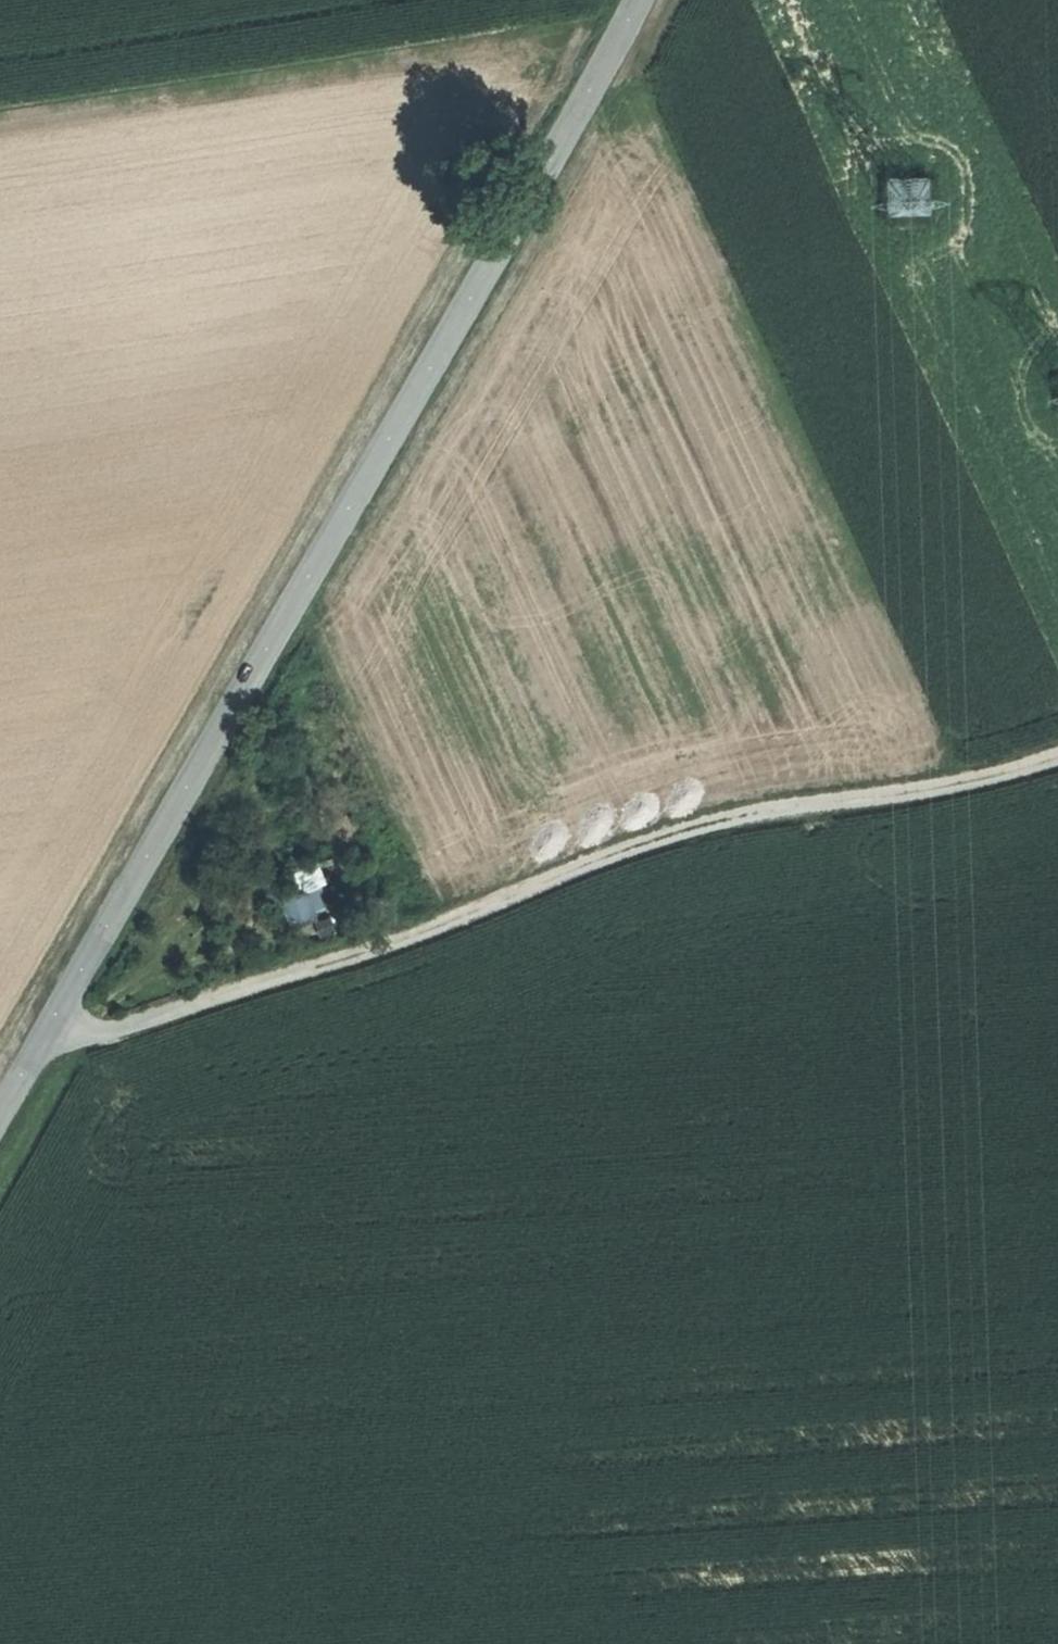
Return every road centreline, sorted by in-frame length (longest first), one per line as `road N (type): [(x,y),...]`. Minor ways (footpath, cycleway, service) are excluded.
road 1 (tertiary): [(52,1020),(639,0)]
road 2 (unclassified): [(1057,756),(657,838),(439,923),(133,1027),(97,1032),(52,1020)]

